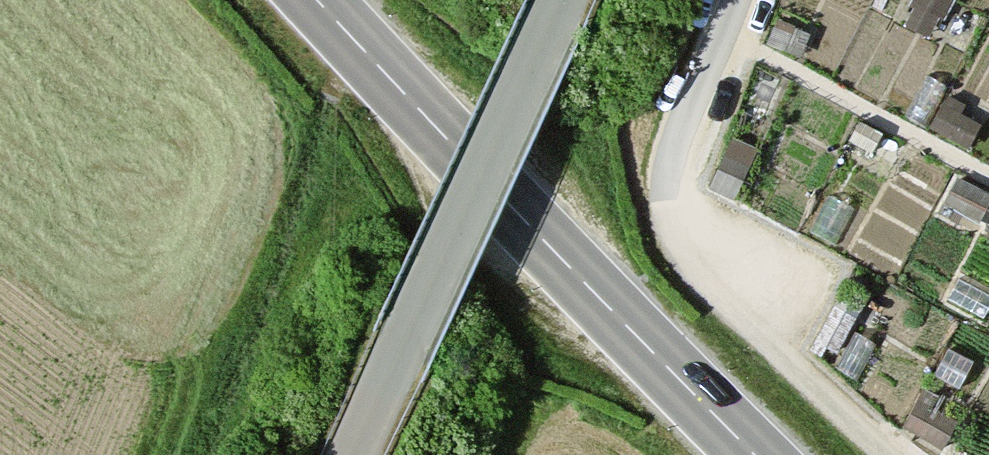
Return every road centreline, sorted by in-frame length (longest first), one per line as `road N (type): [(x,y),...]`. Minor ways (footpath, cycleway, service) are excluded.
road 1 (secondary): [(307,0),(622,336),(745,454)]
road 2 (track): [(892,454),(676,249),(671,155),(727,0)]
road 3 (unclassified): [(560,0),(352,454)]

